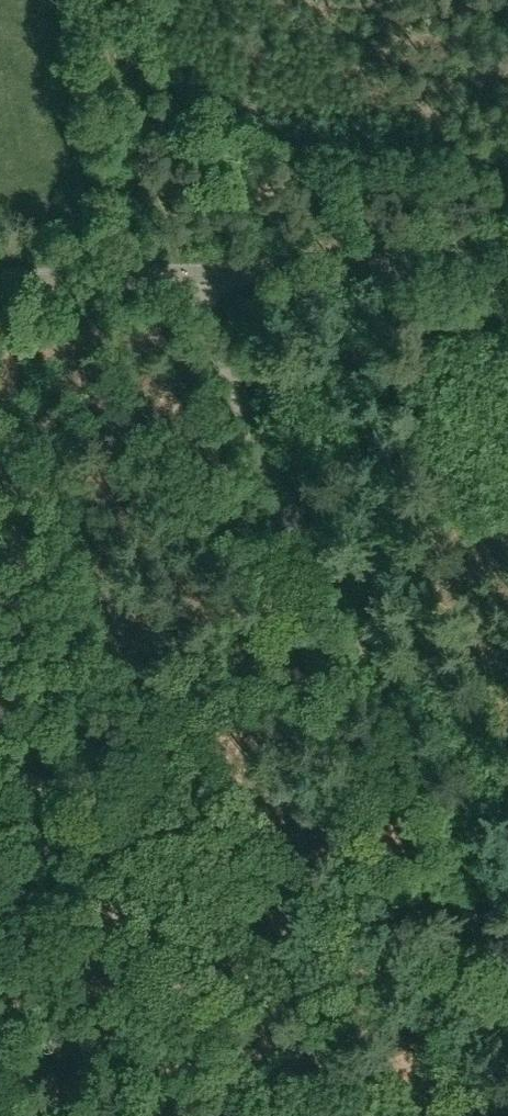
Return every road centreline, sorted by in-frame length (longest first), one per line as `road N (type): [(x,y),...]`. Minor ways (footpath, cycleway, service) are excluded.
road 1 (unclassified): [(507,1006),(176,277)]
road 2 (unclassified): [(176,277),(507,264)]
road 3 (track): [(278,1093),(0,978)]
road 4 (unclassified): [(0,284),(176,277)]

